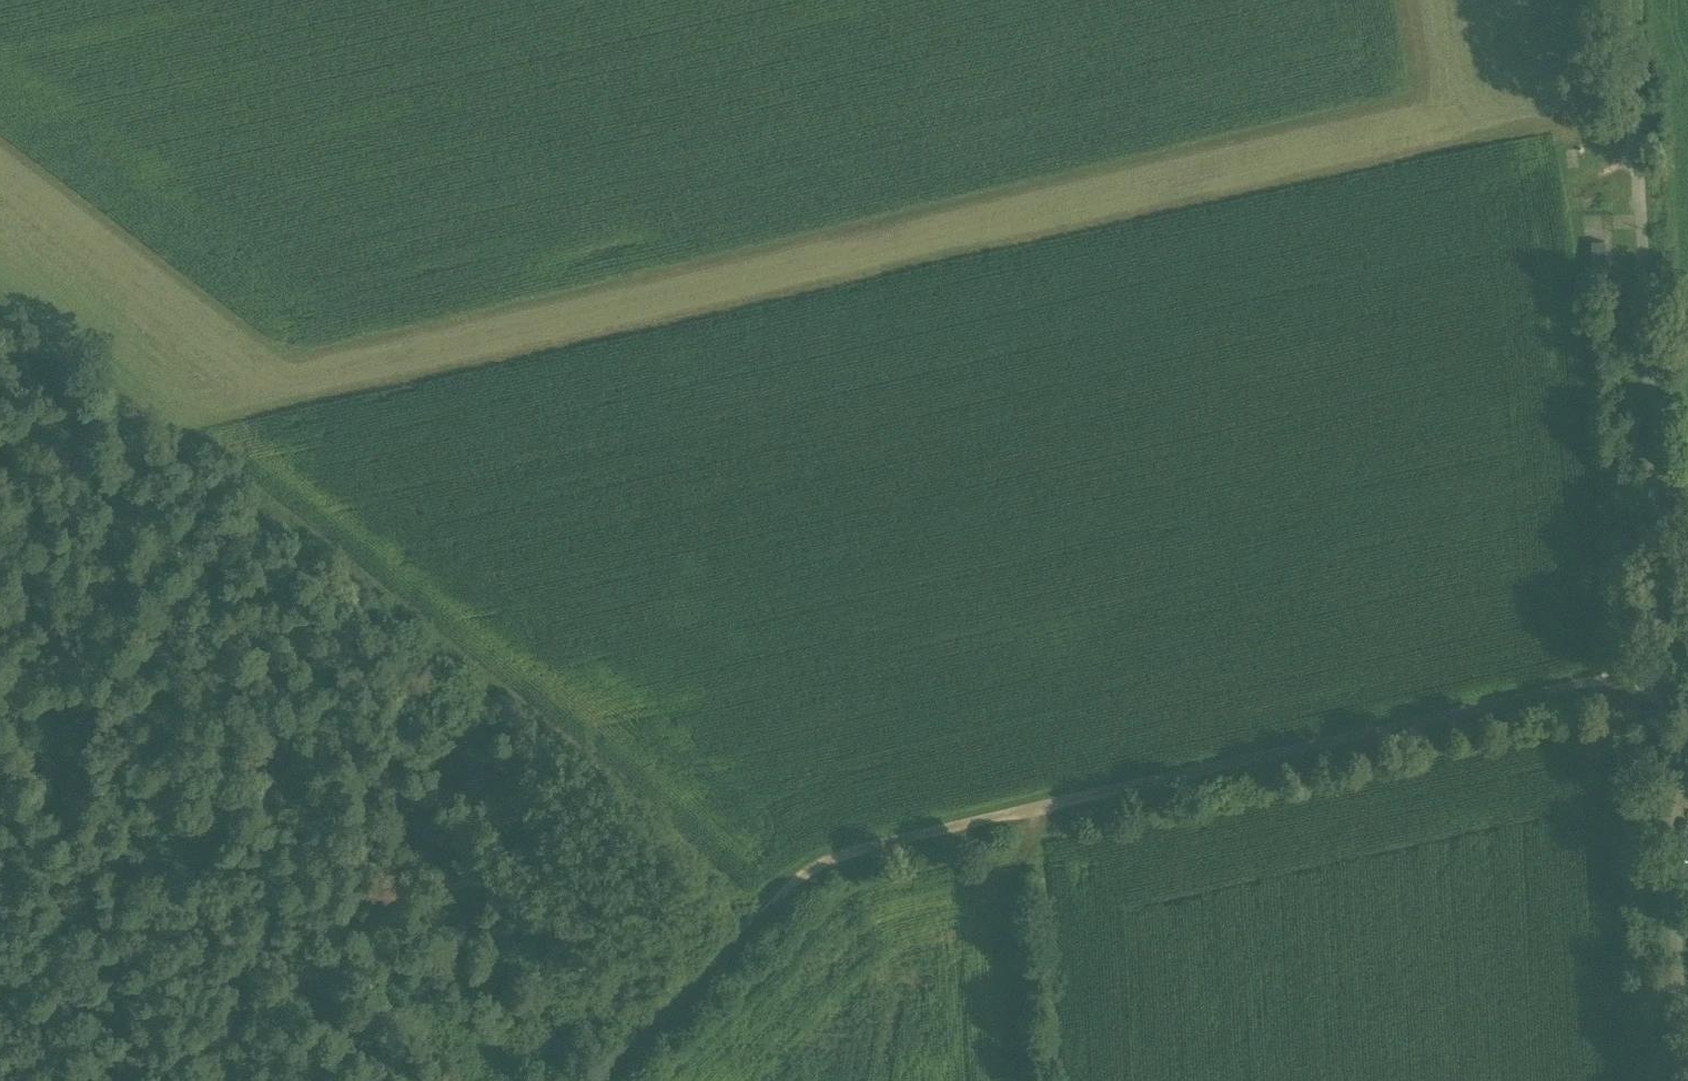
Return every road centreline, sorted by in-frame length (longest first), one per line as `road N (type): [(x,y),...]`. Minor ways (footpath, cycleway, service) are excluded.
road 1 (unclassified): [(1674,652),(817,859),(591,1080)]
road 2 (unclassified): [(1674,652),(1634,0)]
road 3 (unclassified): [(1687,1036),(1674,652)]

